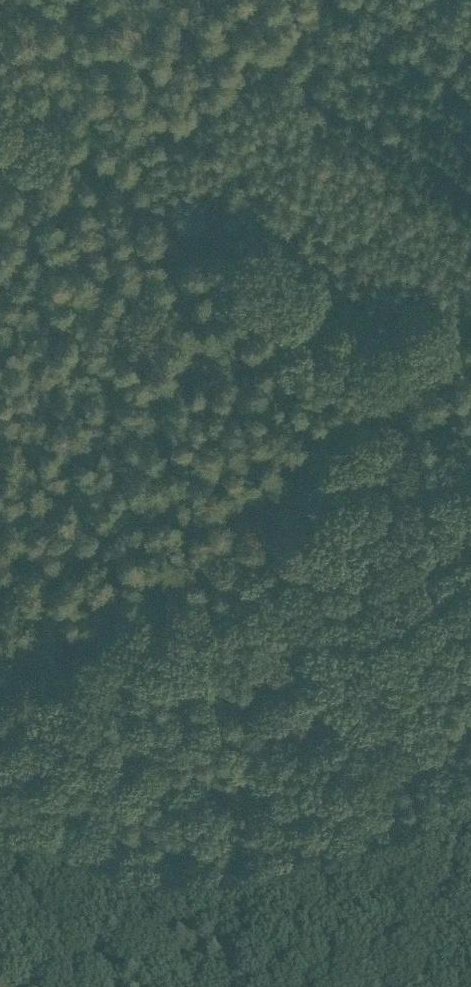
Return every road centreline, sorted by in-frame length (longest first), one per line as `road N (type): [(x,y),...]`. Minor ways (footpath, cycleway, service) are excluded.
road 1 (track): [(0,72),(392,388)]
road 2 (track): [(0,704),(392,388)]

